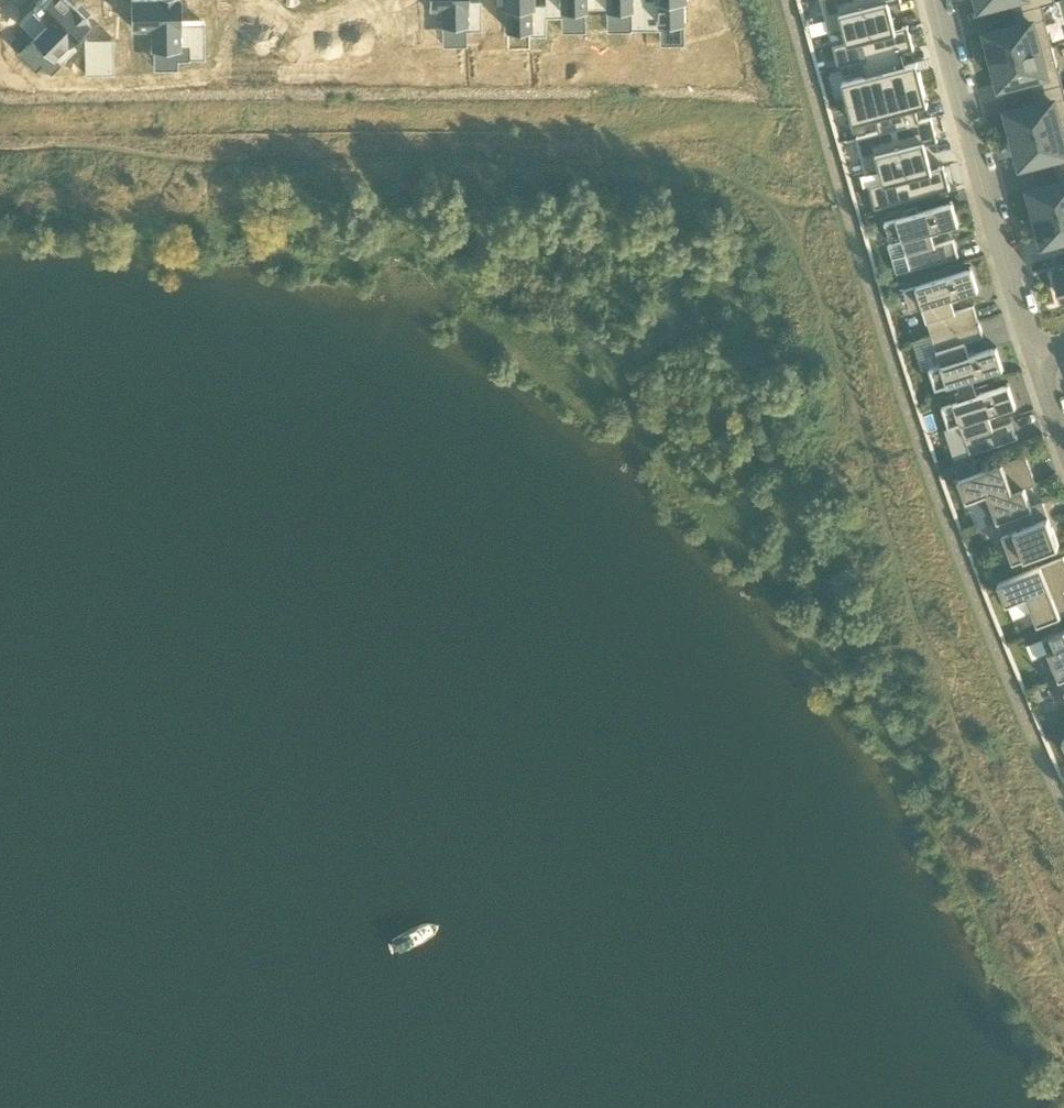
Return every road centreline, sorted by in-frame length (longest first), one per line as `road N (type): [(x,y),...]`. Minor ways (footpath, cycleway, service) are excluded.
road 1 (residential): [(1035,359),(940,0)]

